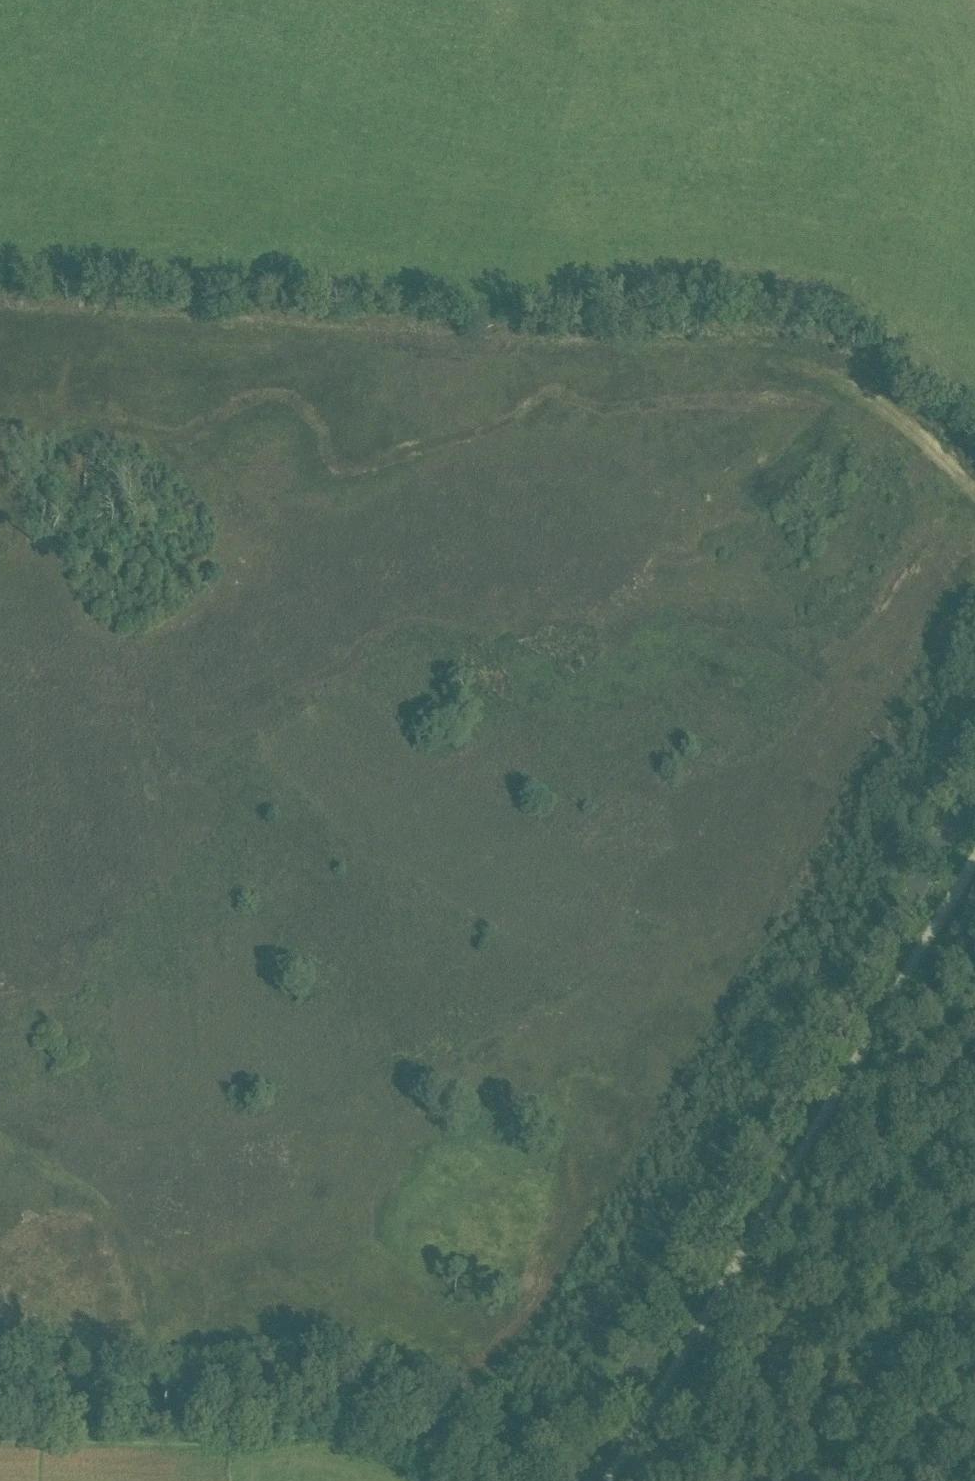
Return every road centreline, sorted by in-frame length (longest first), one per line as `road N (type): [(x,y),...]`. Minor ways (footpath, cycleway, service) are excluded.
road 1 (tertiary): [(570,1480),(974,795)]

